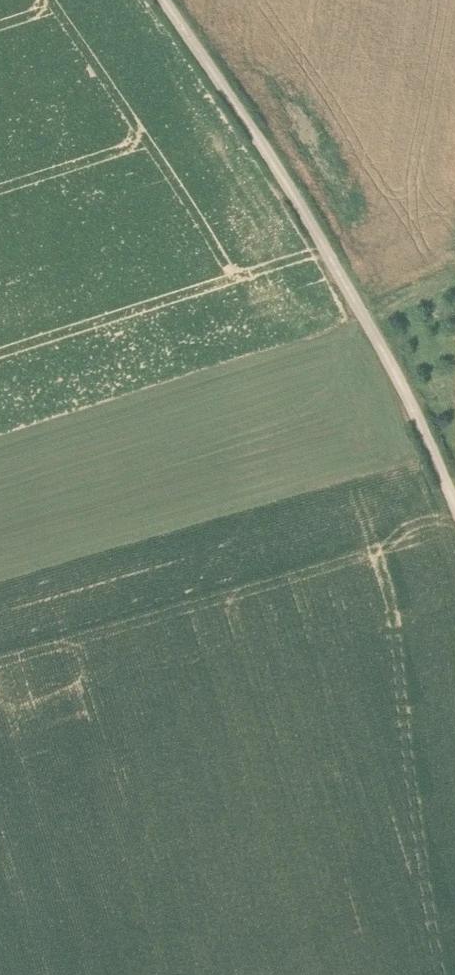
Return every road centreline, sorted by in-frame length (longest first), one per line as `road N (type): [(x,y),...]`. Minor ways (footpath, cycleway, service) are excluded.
road 1 (track): [(454,505),(350,291),(164,0)]

